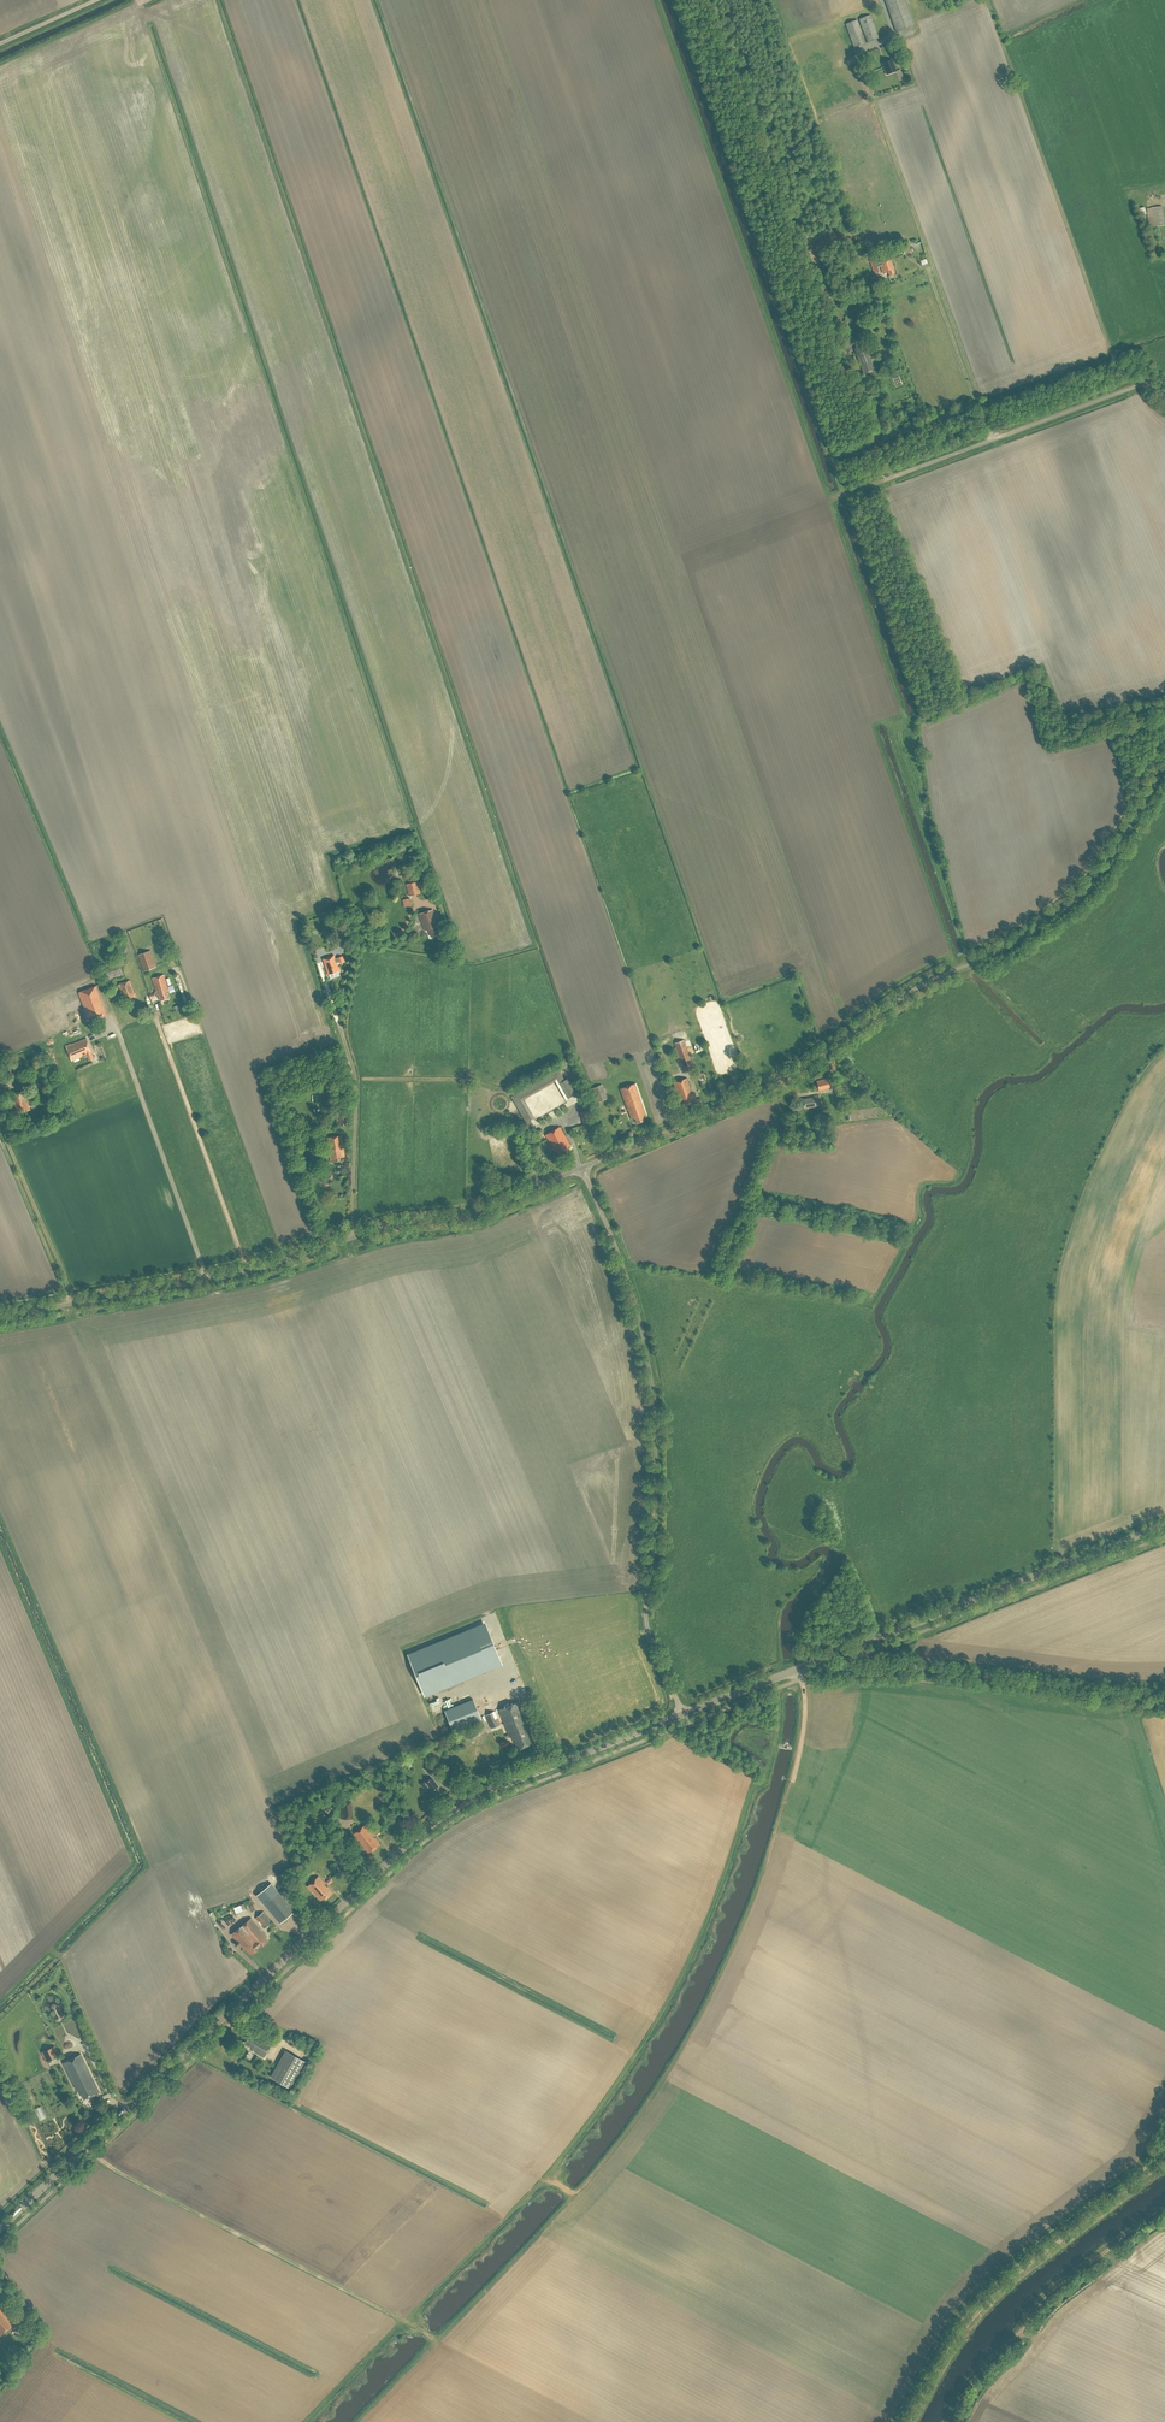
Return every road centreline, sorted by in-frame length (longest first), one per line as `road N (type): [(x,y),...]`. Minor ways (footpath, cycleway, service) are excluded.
road 1 (secondary): [(0,2227),(435,1821),(484,1792),(683,1714)]
road 2 (unclassified): [(582,1167),(794,1073),(927,981),(1014,944),(1058,914),(1097,879),(1164,764)]
road 3 (unclassified): [(0,1316),(249,1270),(387,1226),(475,1213),(582,1167)]
road 4 (unclassified): [(683,1714),(647,1612),(655,1514),(647,1362),(582,1167)]
road 5 (secondary): [(683,1714),(1164,1525)]
road 6 (track): [(1164,2162),(975,2314),(910,2421)]
road 7 (track): [(950,2421),(1042,2304),(1164,2207)]
road 8 (track): [(864,1654),(1102,1691),(1164,1691)]
road 9 (unclassified): [(1164,398),(1150,387),(1133,388),(884,480)]
road 10 (track): [(249,1270),(155,1016)]
road 11 (track): [(352,1237),(356,1091),(342,1034)]
road 12 (track): [(66,1293),(0,1122)]
road 13 (track): [(69,1303),(0,1137)]
road 14 (unclassified): [(404,946),(359,943),(342,1034),(337,1018)]

